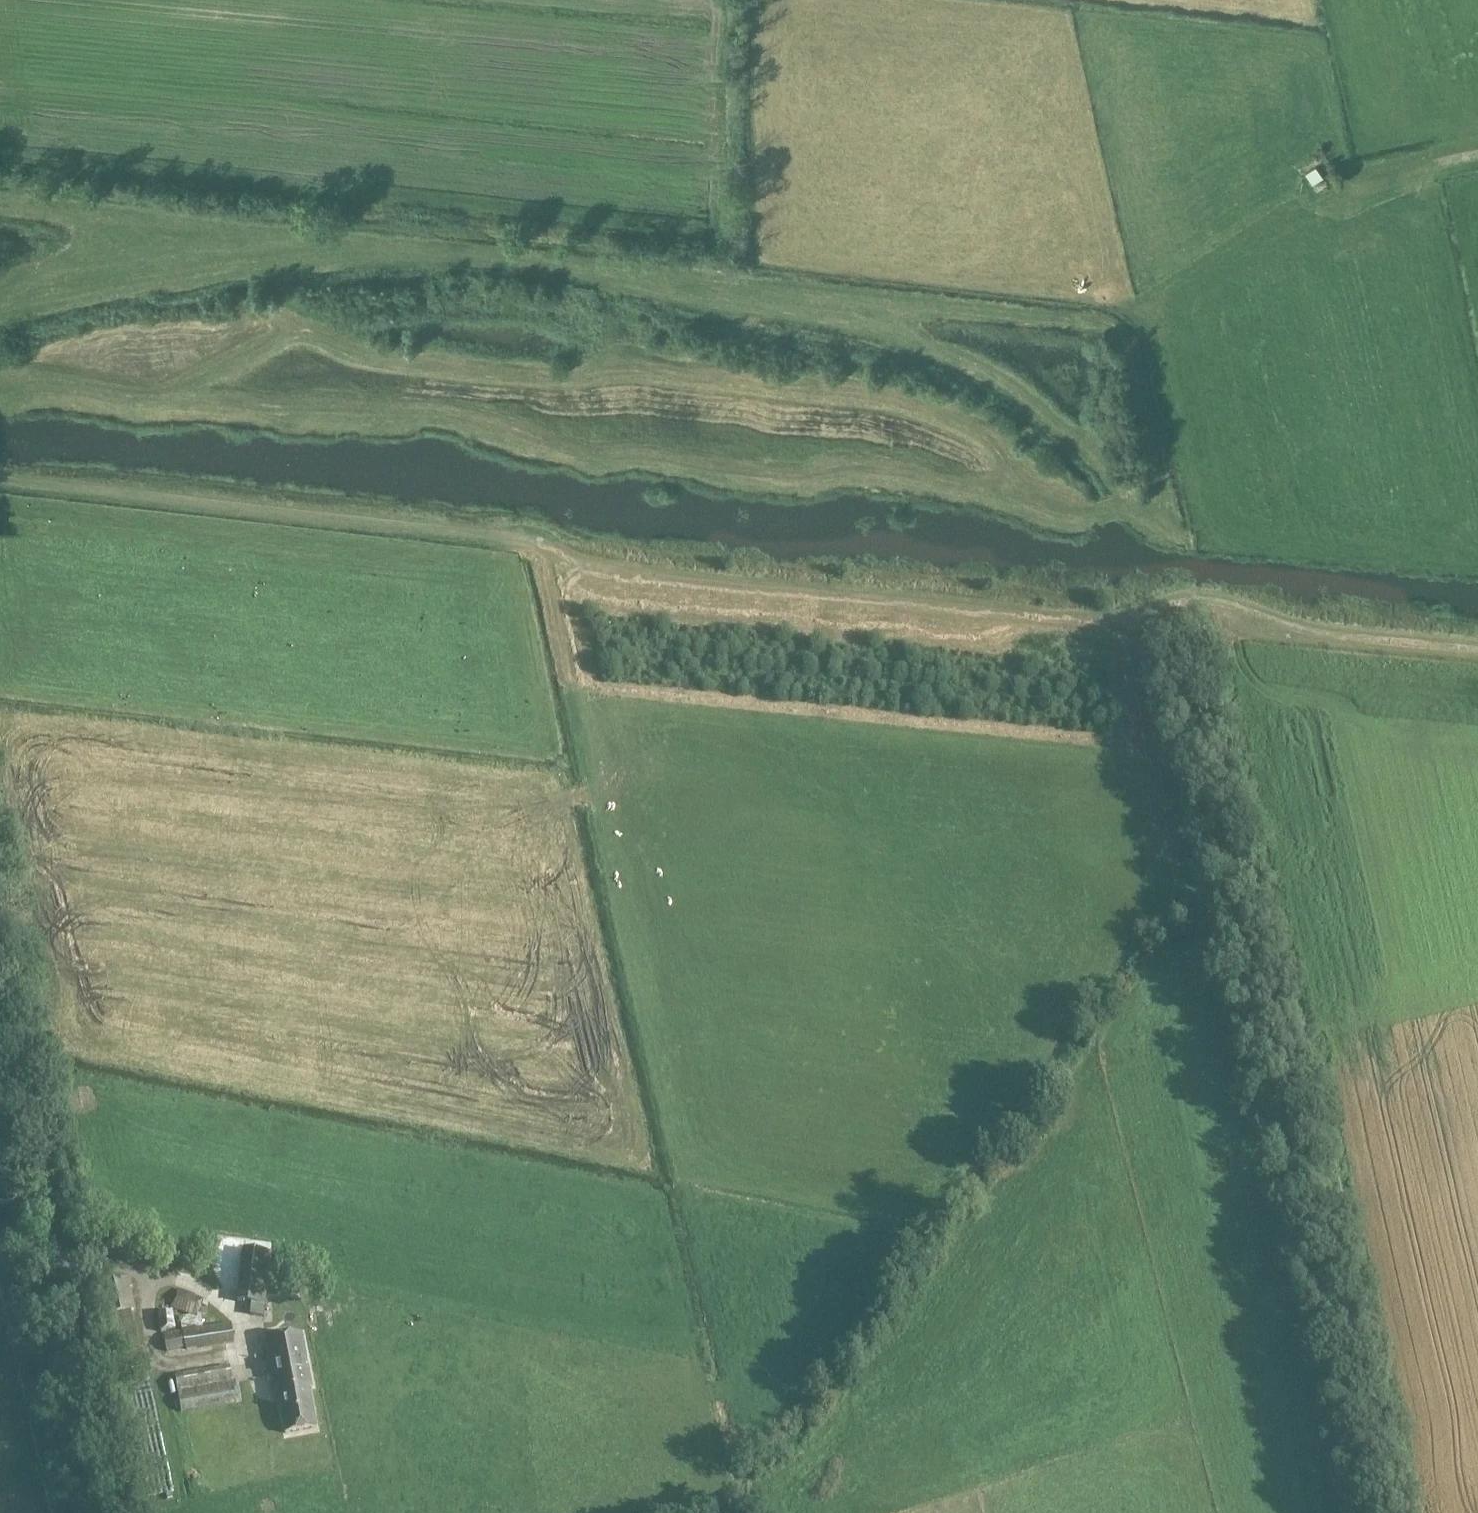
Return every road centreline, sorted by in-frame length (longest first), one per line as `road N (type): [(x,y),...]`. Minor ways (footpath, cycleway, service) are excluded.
road 1 (track): [(0,472),(500,534),(555,557),(751,589),(1118,623),(1182,601),(1215,601)]
road 2 (track): [(120,1512),(0,968)]
road 3 (track): [(1215,601),(1350,637),(1477,647)]

